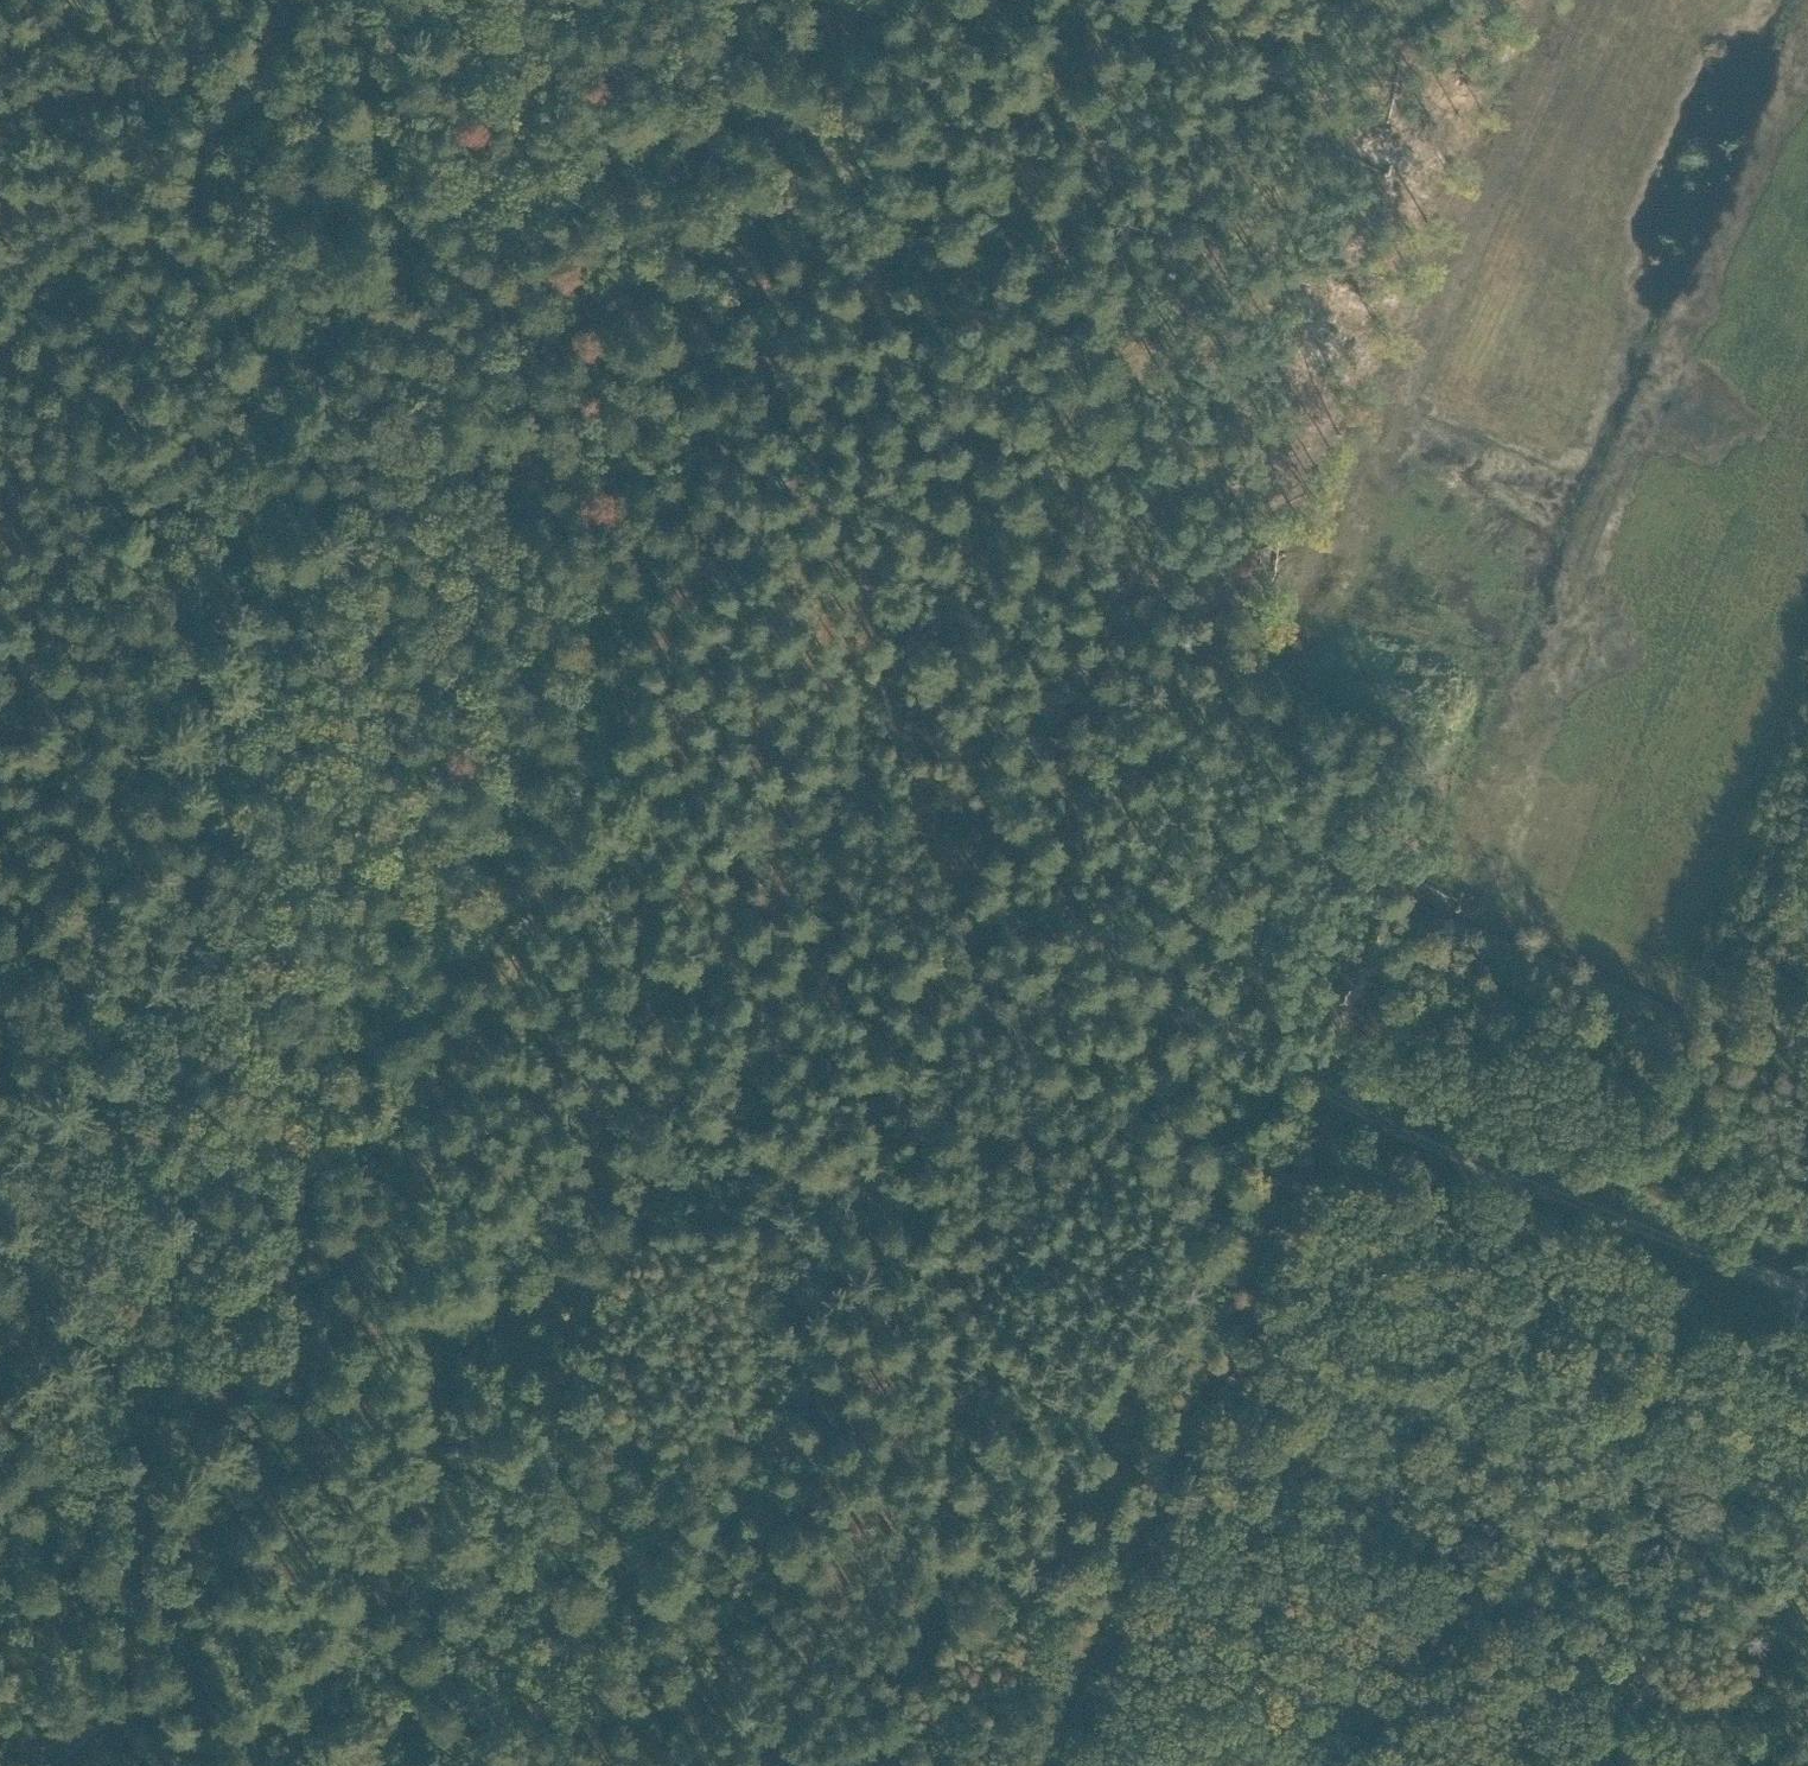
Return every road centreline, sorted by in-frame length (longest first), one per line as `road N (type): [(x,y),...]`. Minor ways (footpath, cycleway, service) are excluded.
road 1 (track): [(769,1033),(804,906),(782,831),(1120,0)]
road 2 (track): [(0,1203),(287,1157),(483,1085),(565,1067)]
road 3 (track): [(1807,1319),(1602,1765)]
road 4 (track): [(565,1067),(769,1033)]

